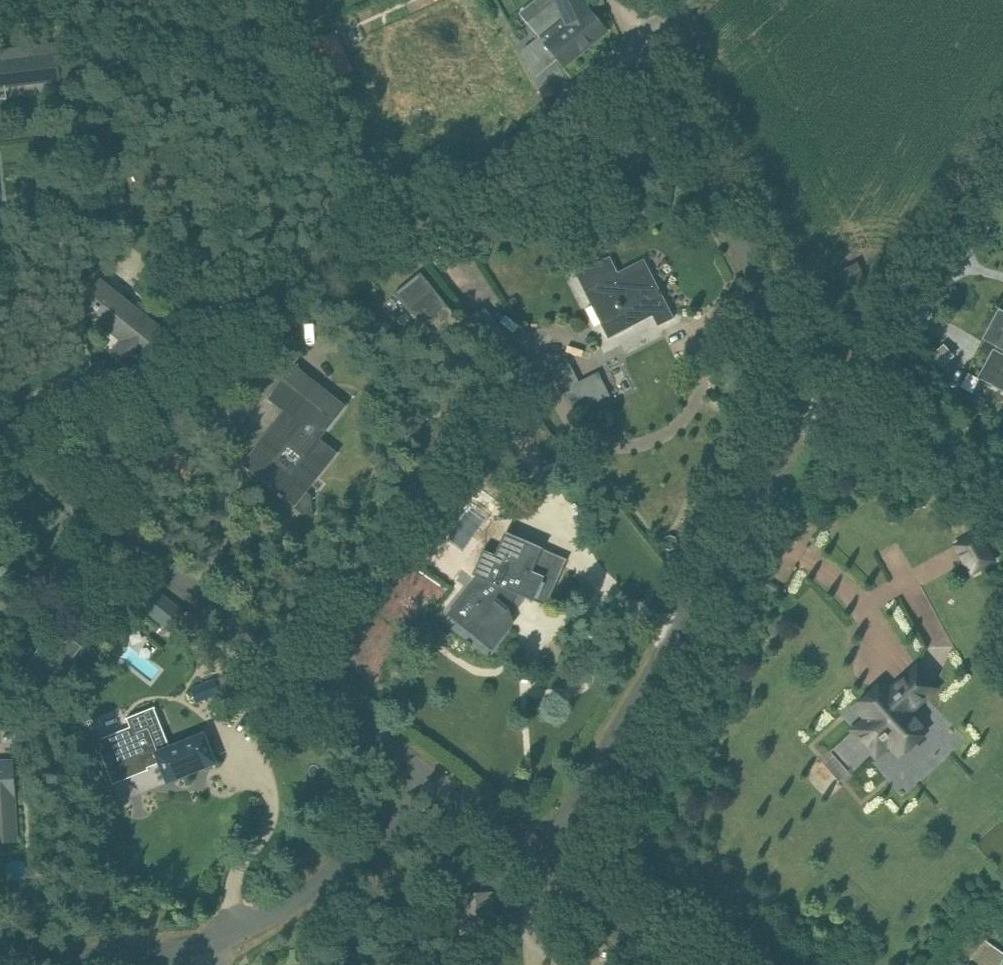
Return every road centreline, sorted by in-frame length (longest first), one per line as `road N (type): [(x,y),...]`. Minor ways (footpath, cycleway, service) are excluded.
road 1 (unclassified): [(539,864),(806,423),(814,383),(643,41)]
road 2 (residential): [(428,772),(0,433)]
road 3 (unclassified): [(0,952),(211,938),(277,915),(313,893),(428,772)]
road 4 (unclassified): [(665,964),(539,864)]
road 5 (unclassified): [(539,864),(428,772)]

